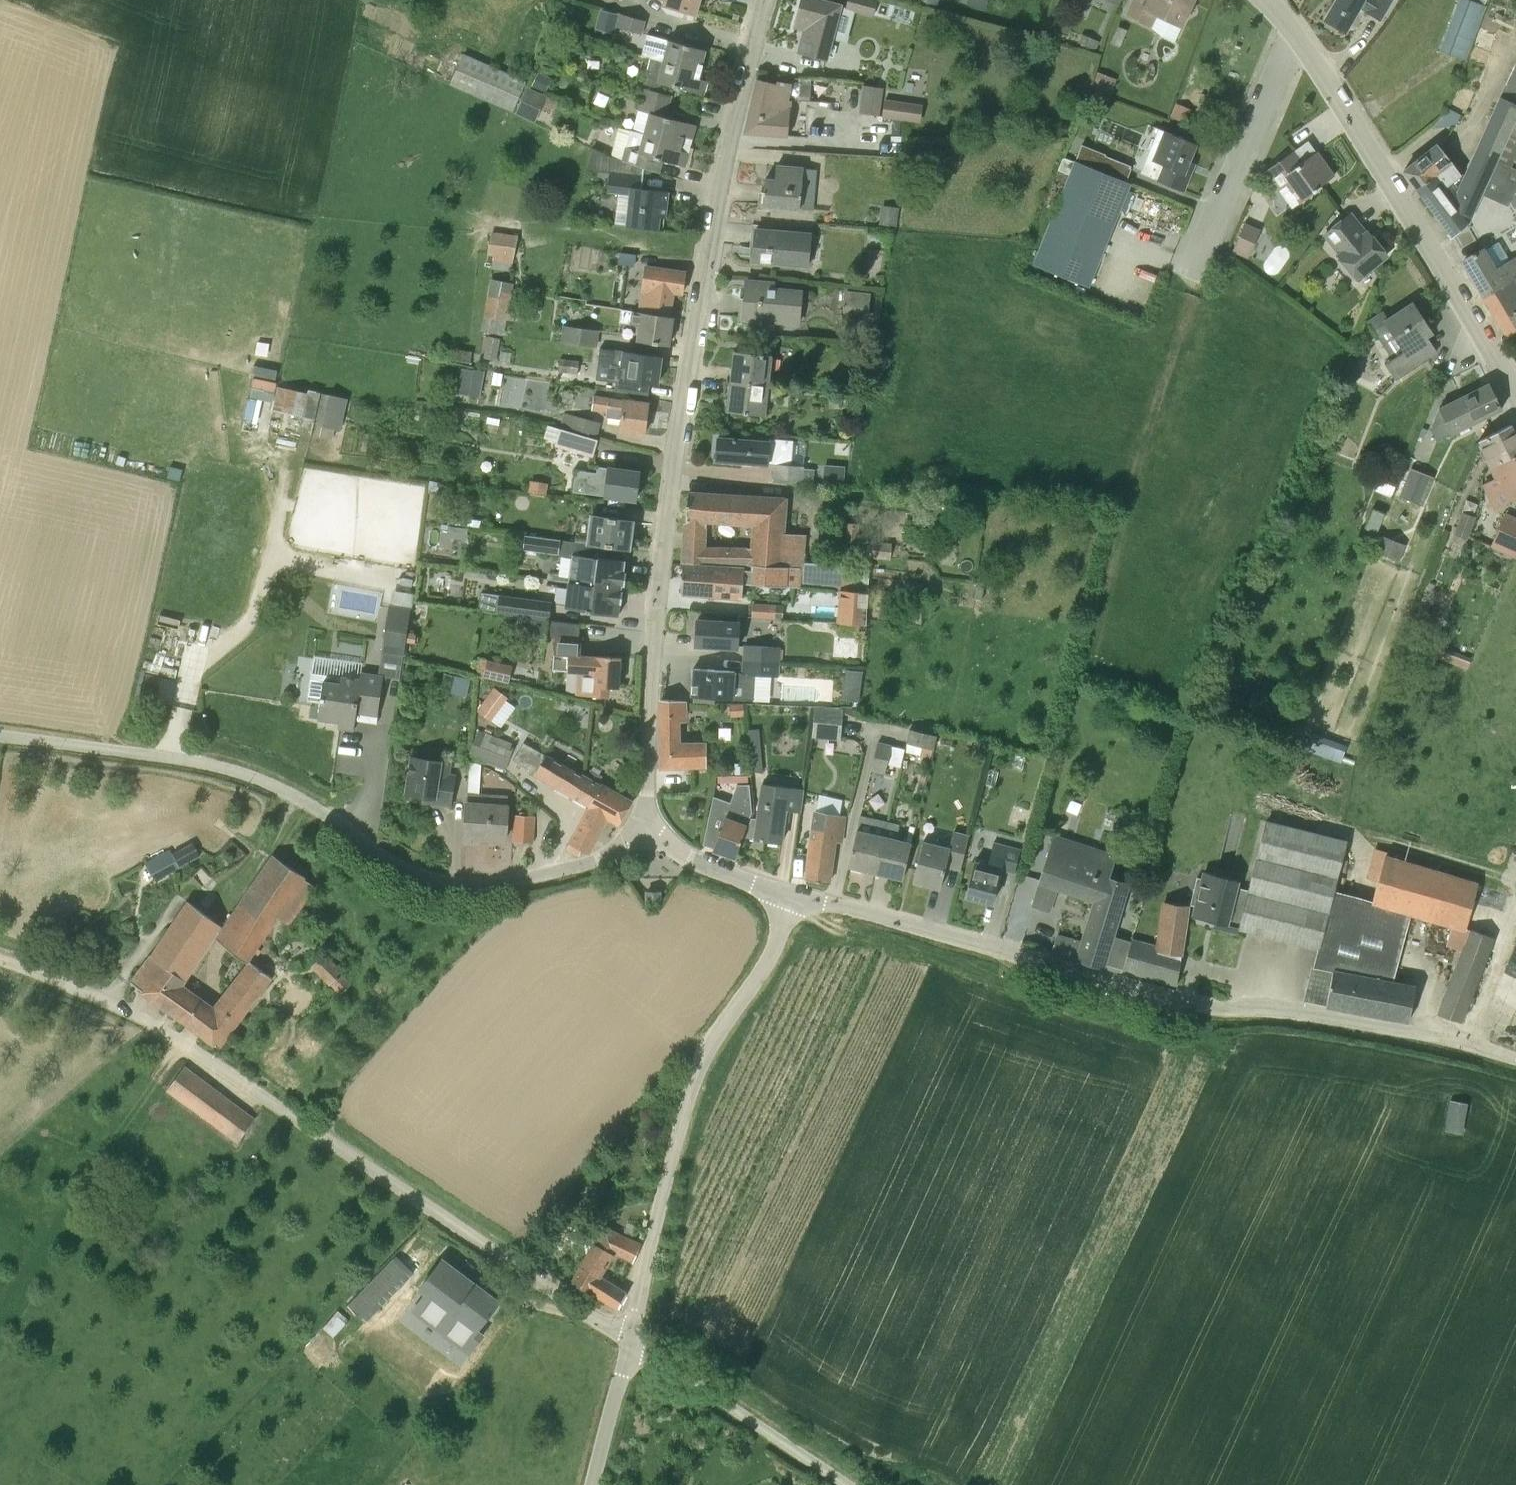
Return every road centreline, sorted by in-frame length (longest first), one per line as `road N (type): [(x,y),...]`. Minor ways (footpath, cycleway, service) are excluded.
road 1 (residential): [(646,829),(655,633),(674,461),(719,185),(764,0)]
road 2 (unclassified): [(1515,1058),(1310,1012),(1213,1007),(790,892)]
road 3 (unclassified): [(0,735),(257,777),(403,867),(452,884),(497,884),(596,861),(646,829)]
road 4 (unclassified): [(64,983),(158,1025),(631,1339)]
road 5 (unclassified): [(631,1339),(697,1069),(770,958),(790,892)]
road 6 (tertiary): [(1515,396),(1295,33)]
road 7 (track): [(1193,283),(1125,493),(1119,566),(1093,669)]
road 8 (track): [(174,758),(194,680),(250,621),(260,600),(280,480)]
road 9 (residential): [(1295,33),(1193,283)]
road 10 (unclassified): [(631,1339),(850,1484)]
road 11 (residential): [(790,892),(693,860),(646,829)]
road 12 (unclassified): [(593,1484),(631,1339)]

